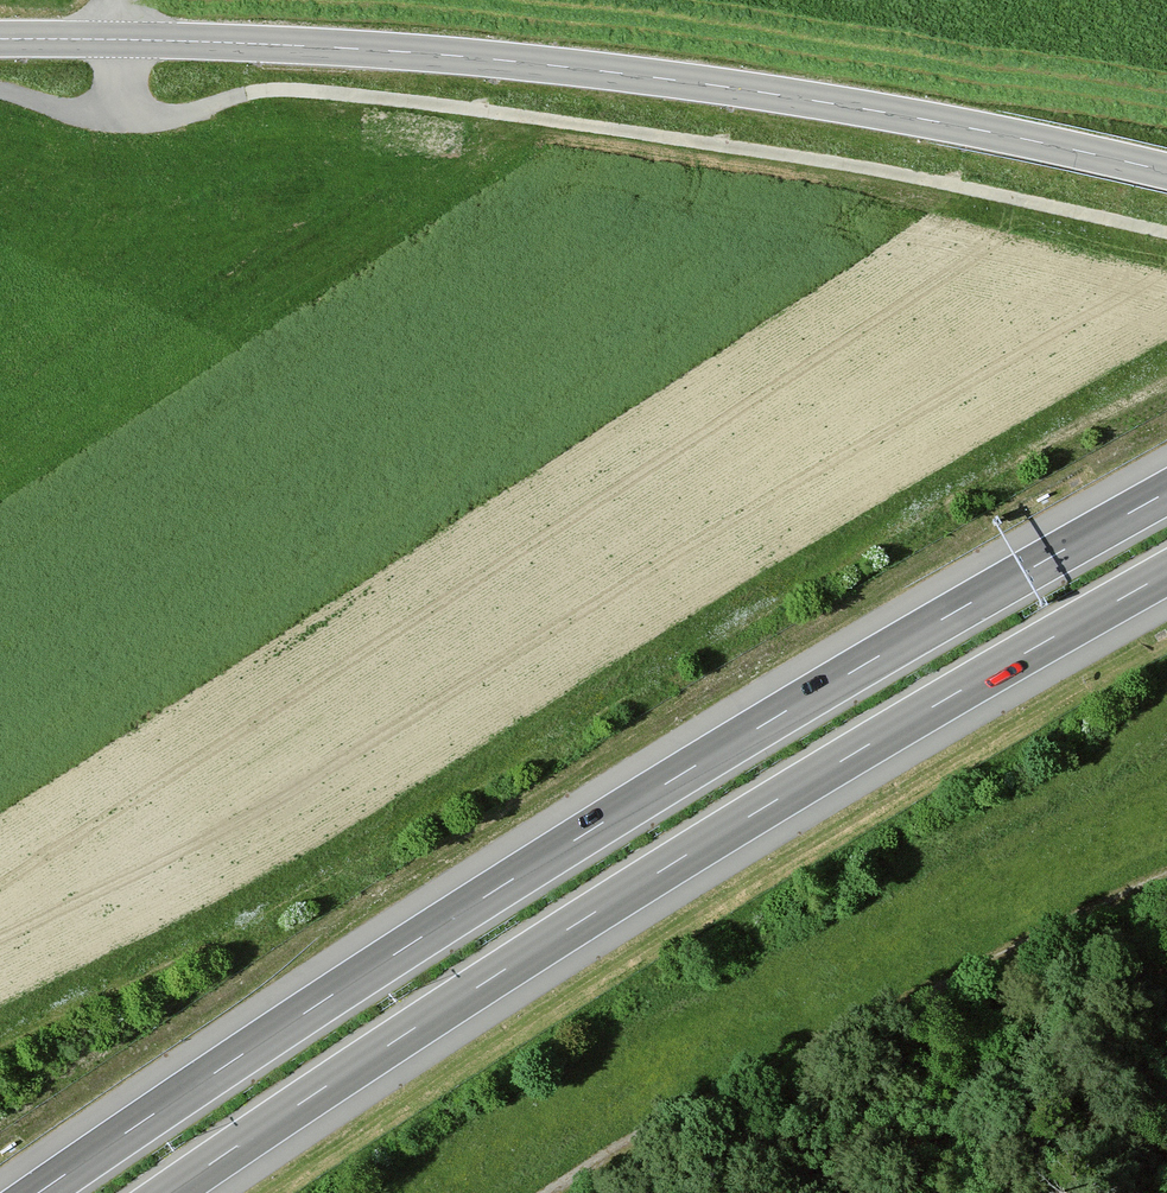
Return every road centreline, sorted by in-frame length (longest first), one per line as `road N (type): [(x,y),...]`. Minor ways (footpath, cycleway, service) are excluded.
road 1 (motorway): [(1166,492),(603,823),(39,1192)]
road 2 (track): [(0,89),(120,123),(268,89),(357,95),(757,149),(1166,231)]
road 3 (tertiary): [(0,39),(263,44),(559,66),(930,120),(1166,171)]
road 4 (motorway): [(169,1192),(638,885),(1166,573)]
road 5 (track): [(120,123),(120,0)]

